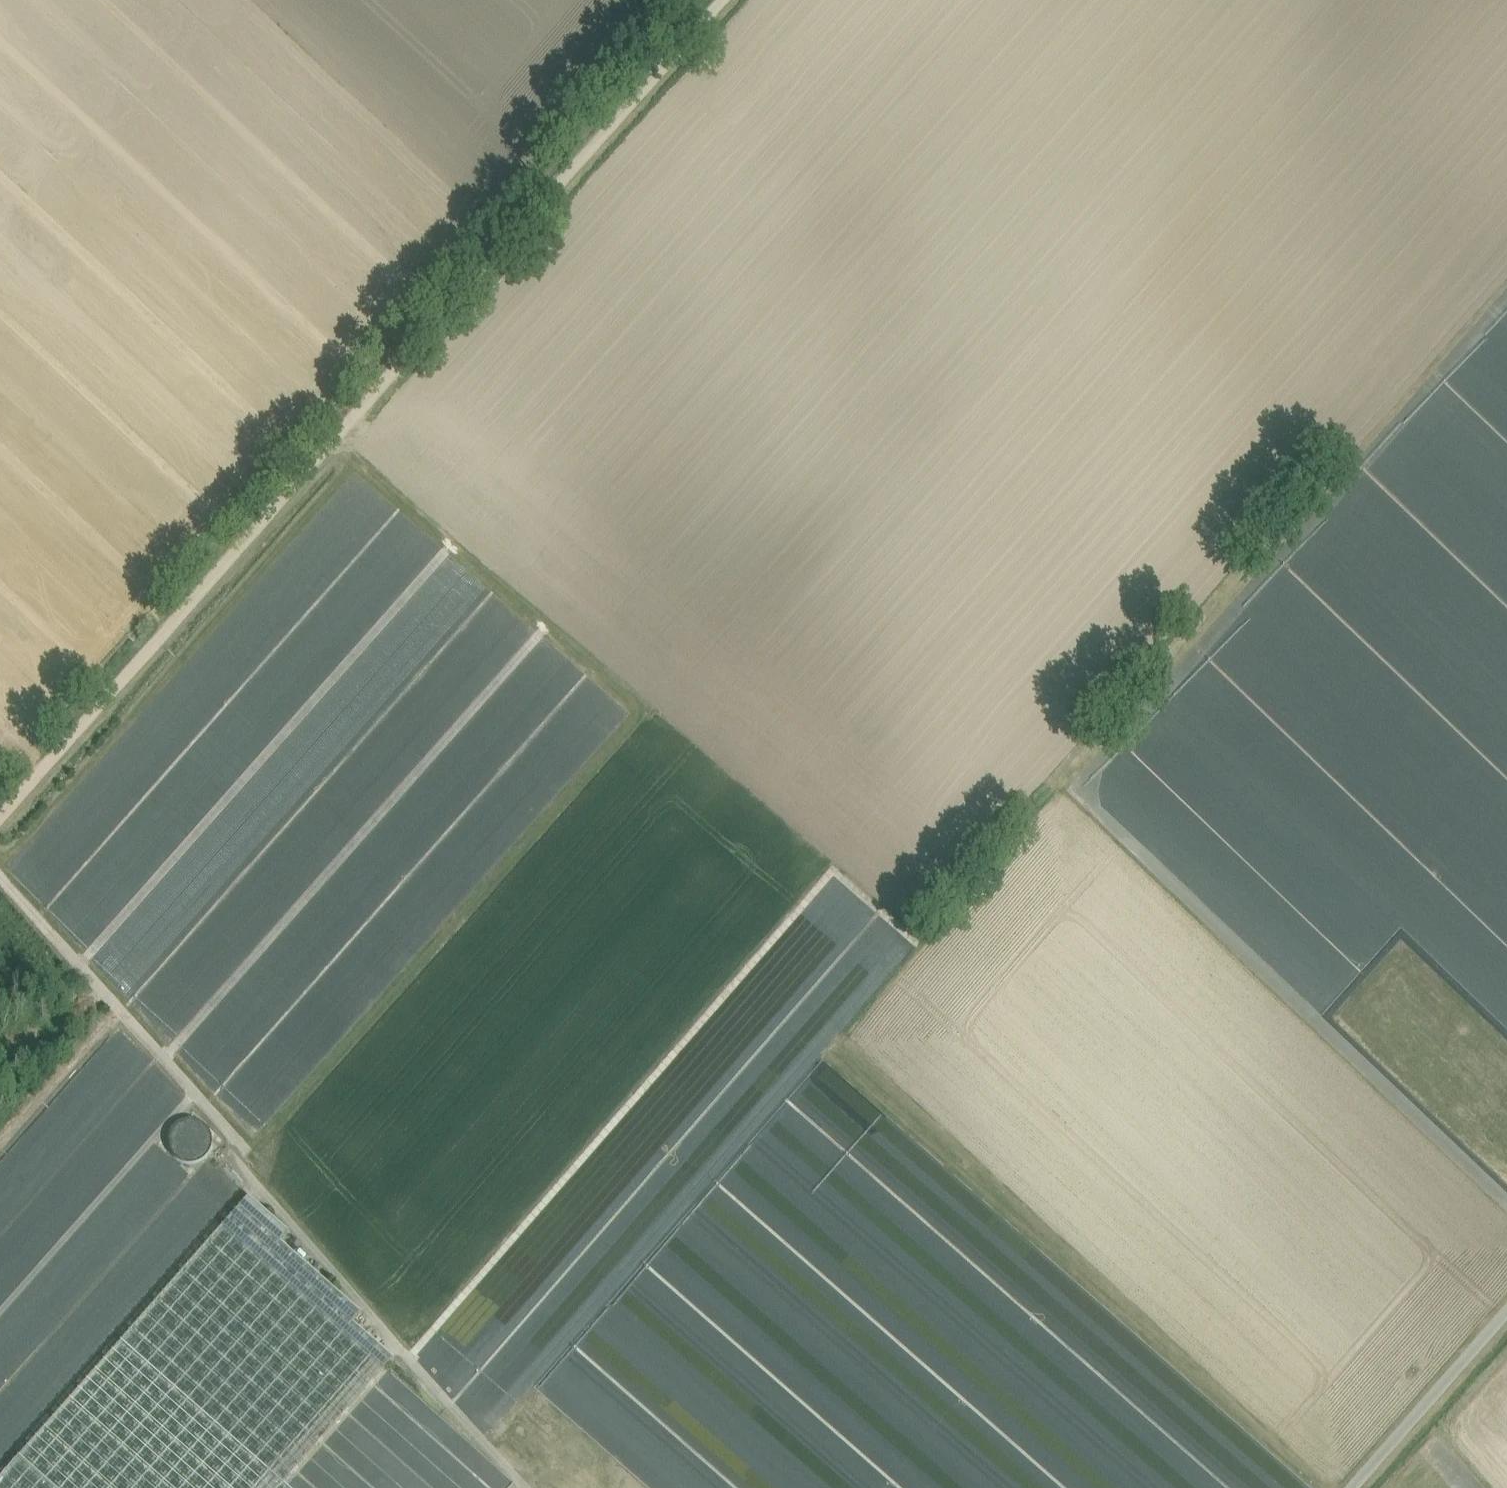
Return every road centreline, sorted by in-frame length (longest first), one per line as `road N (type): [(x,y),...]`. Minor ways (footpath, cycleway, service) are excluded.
road 1 (residential): [(722,0),(0,819)]

